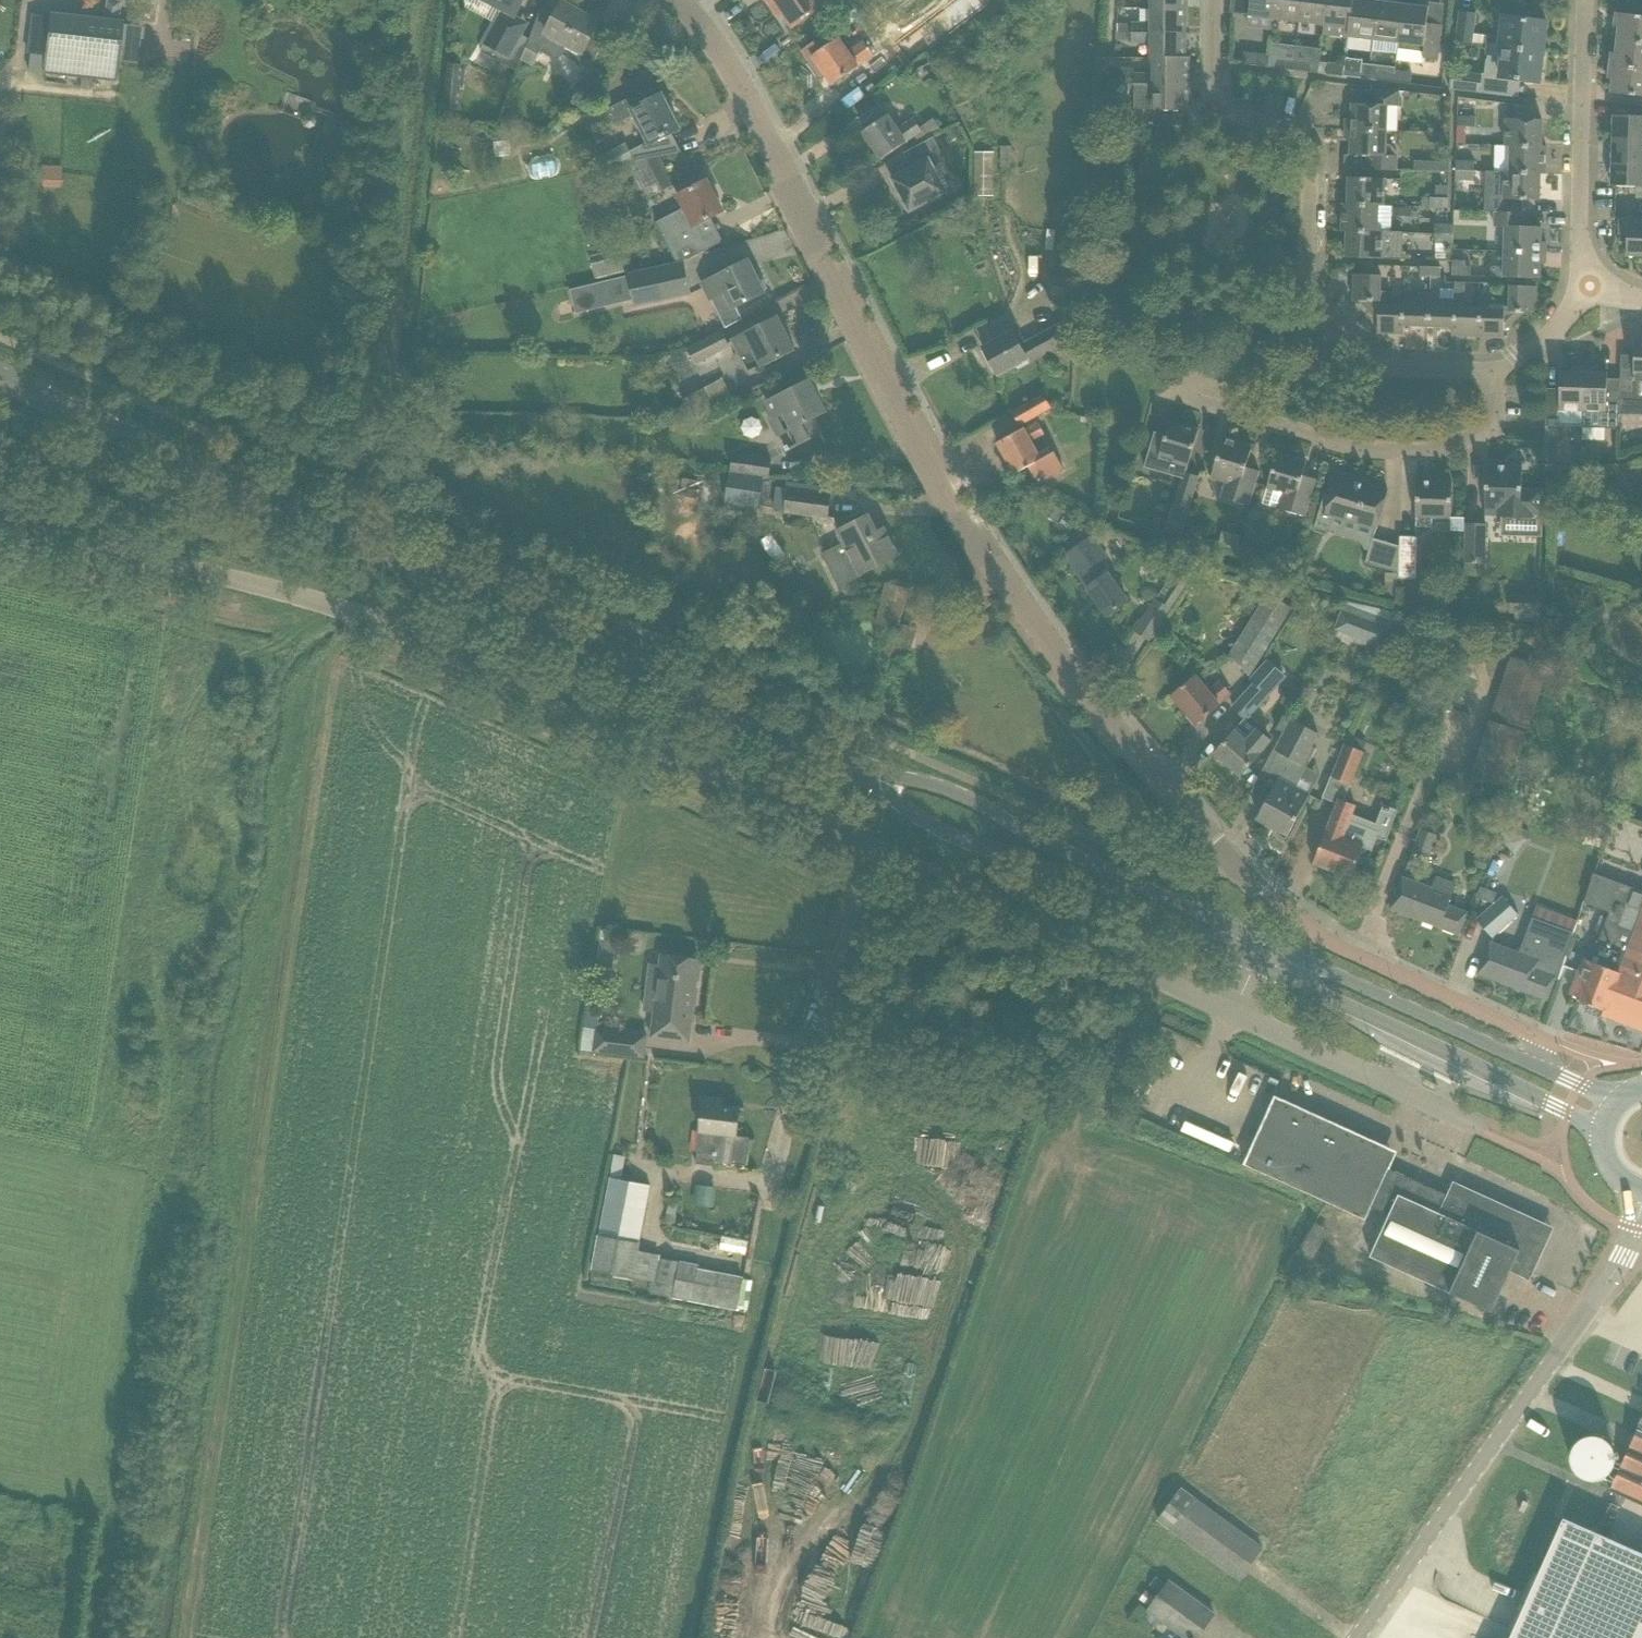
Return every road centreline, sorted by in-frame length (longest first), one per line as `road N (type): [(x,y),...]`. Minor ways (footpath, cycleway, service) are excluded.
road 1 (residential): [(1539,1066),(1532,1032),(1315,937),(1273,906),(1063,663),(950,506),(746,97),(676,0)]
road 2 (unclassified): [(870,855),(349,610),(0,530)]
road 3 (secondary): [(848,766),(0,379)]
road 4 (residential): [(1493,372),(1374,364),(1316,308),(1306,276),(1310,156),(1294,133),(1219,108),(1216,0)]
road 5 (unclassified): [(1356,1637),(1602,1289),(1635,1229),(1641,1197)]
road 6 (secondary): [(1267,944),(1031,834),(955,789),(848,766)]
road 7 (secondary): [(848,766),(947,832),(1043,865),(1257,966)]
road 8 (unclassified): [(1235,1013),(870,855)]
road 9 (residential): [(1171,397),(1362,449),(1428,451),(1491,426),(1493,372)]
road 10 (secondary): [(1257,966),(1605,1129)]
road 11 (residential): [(771,1182),(870,855)]
road 12 (secondary): [(1539,1066),(1267,944)]
road 13 (residential): [(1588,277),(1580,225),(1584,0)]
road 14 (unclassified): [(1479,1127),(1235,1013)]

